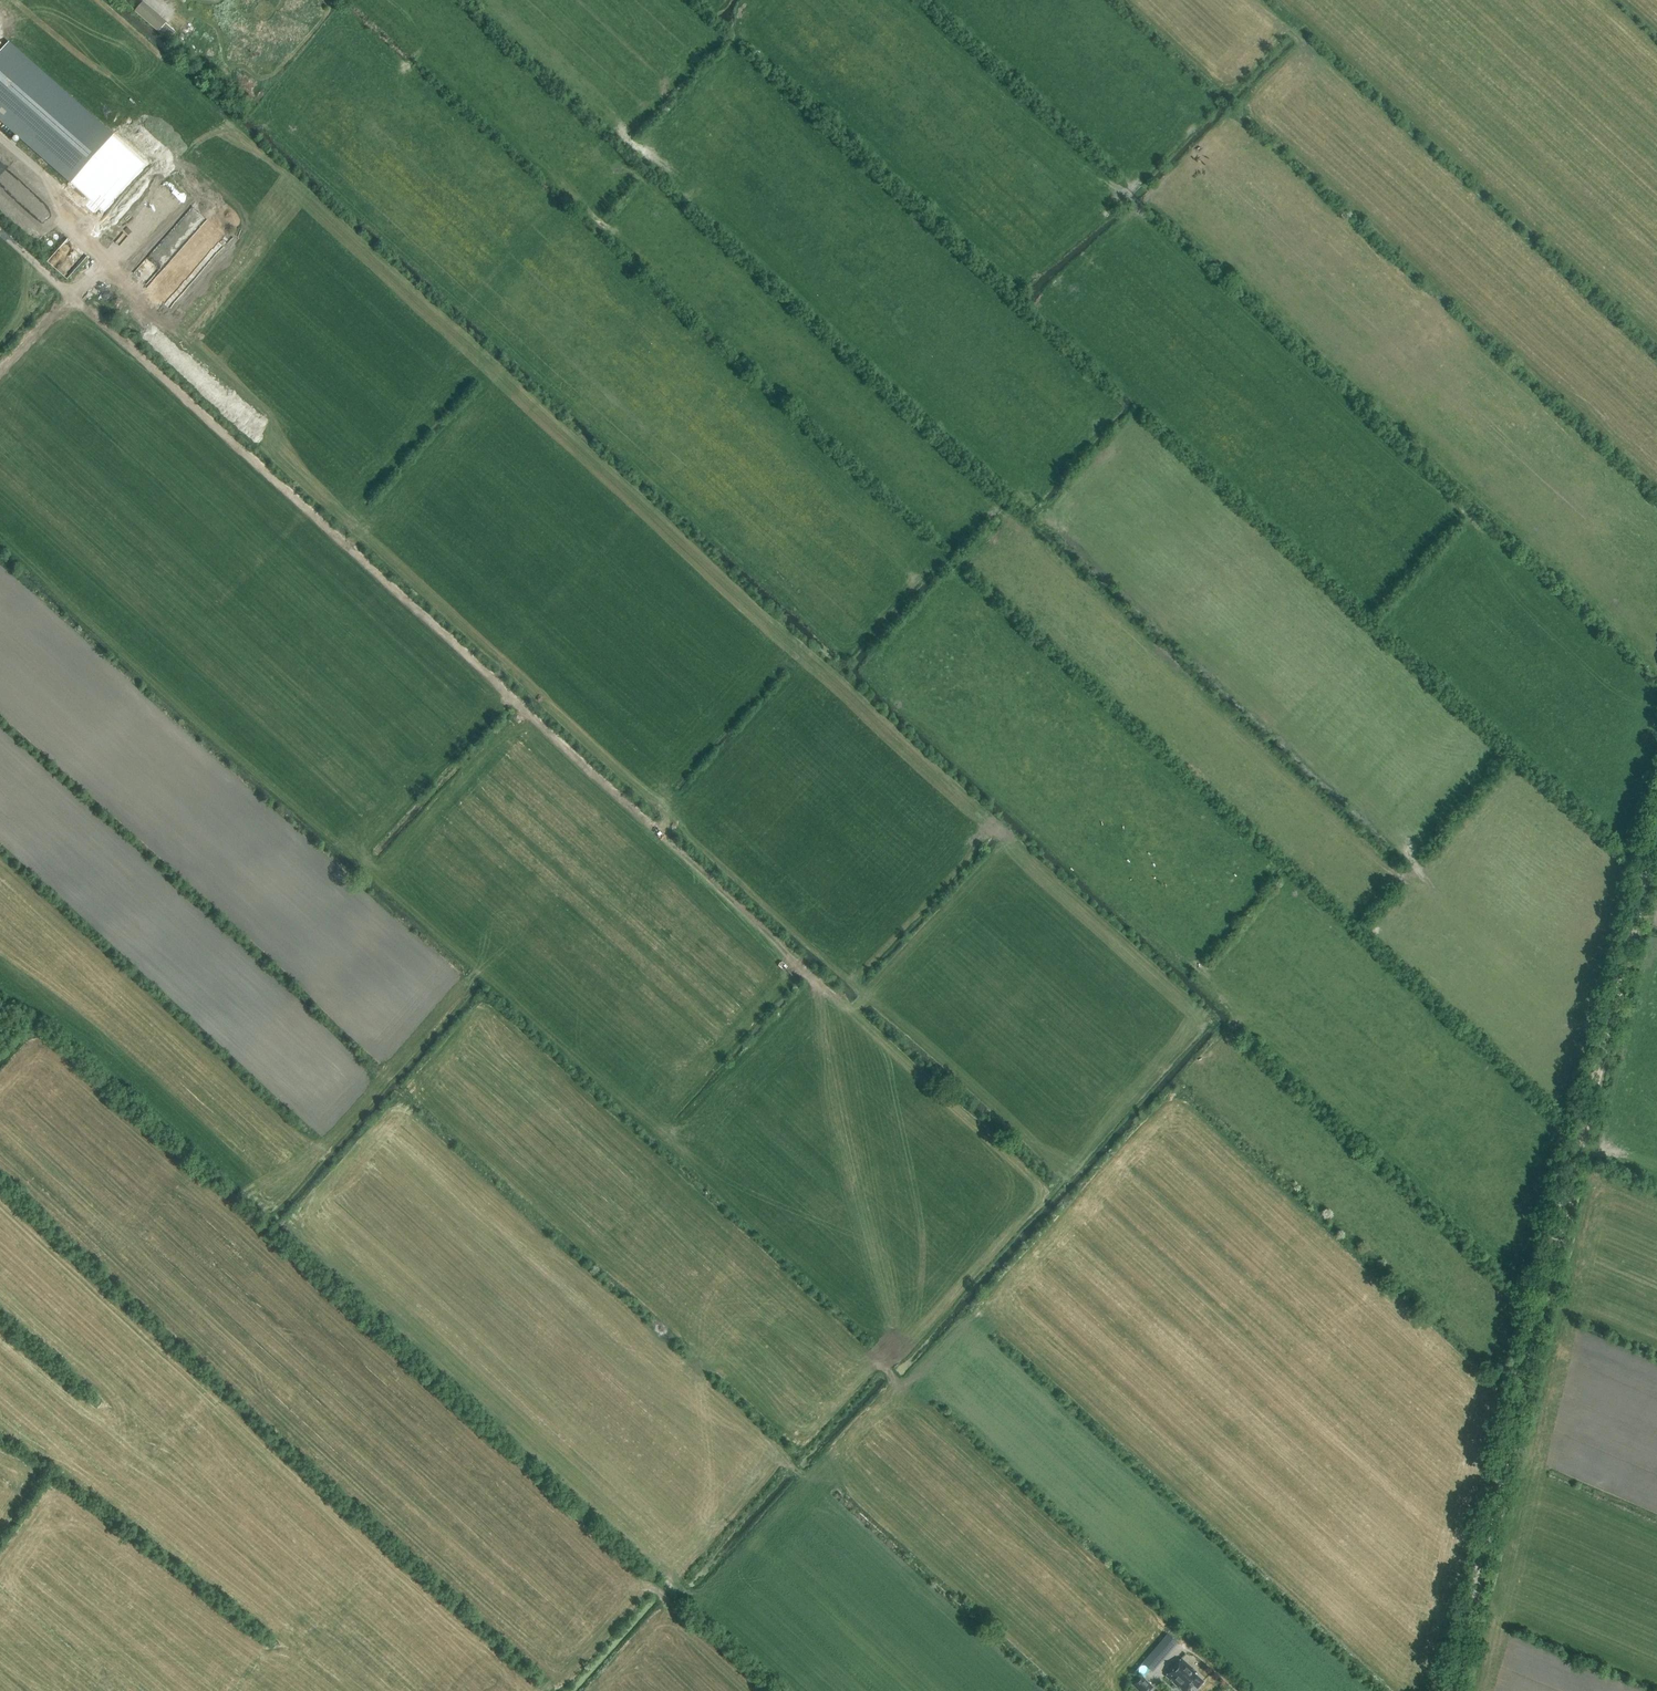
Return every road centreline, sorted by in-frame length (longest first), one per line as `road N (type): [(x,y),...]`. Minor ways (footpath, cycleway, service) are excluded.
road 1 (track): [(1656,810),(1450,1690)]

